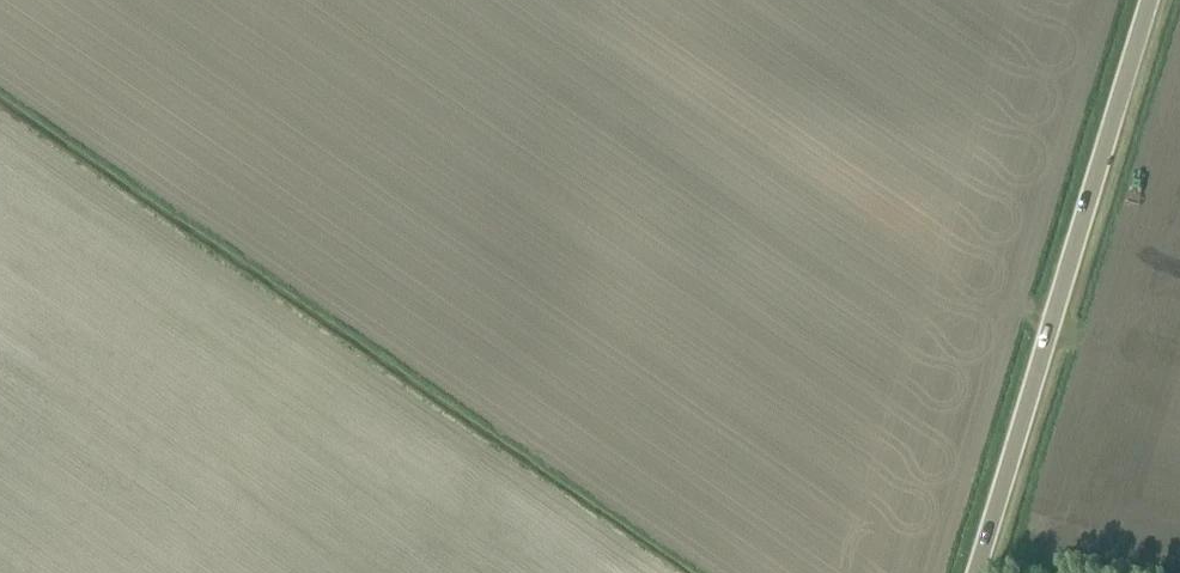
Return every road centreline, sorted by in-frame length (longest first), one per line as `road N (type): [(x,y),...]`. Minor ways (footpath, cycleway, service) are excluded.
road 1 (unclassified): [(985,572),(1150,0)]

